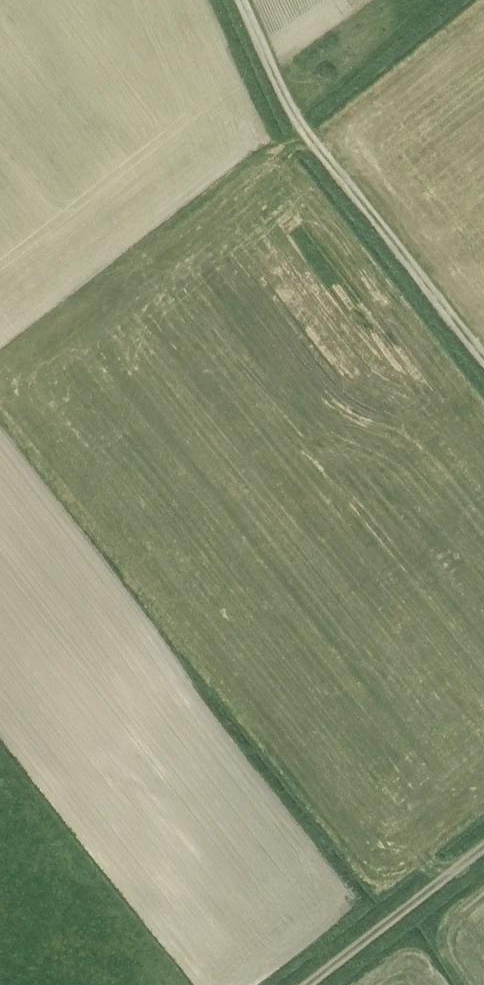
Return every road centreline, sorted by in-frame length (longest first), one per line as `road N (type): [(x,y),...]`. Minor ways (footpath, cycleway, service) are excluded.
road 1 (track): [(243,0),(297,125),(483,365)]
road 2 (track): [(302,984),(483,842)]

